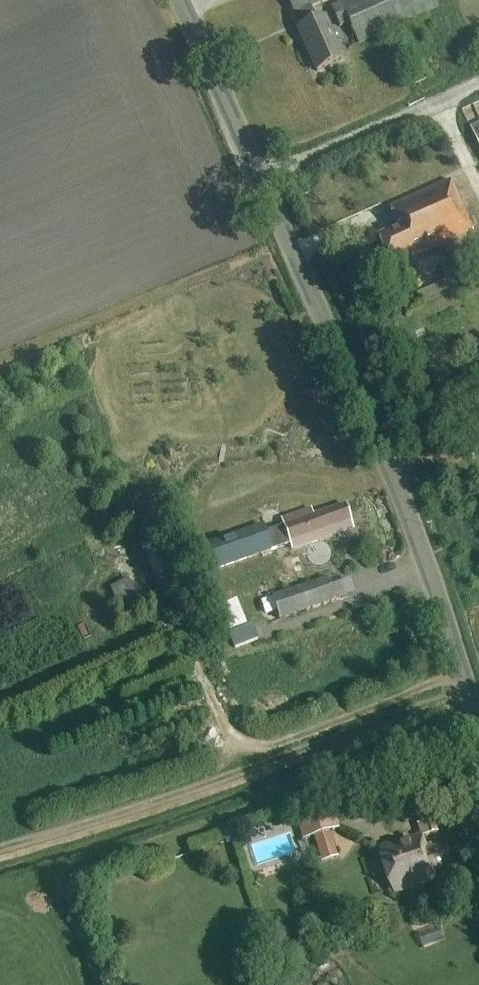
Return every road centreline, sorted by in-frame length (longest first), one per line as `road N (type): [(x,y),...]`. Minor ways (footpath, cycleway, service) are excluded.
road 1 (tertiary): [(478,720),(415,534),(179,0)]
road 2 (track): [(470,691),(0,847)]
road 3 (track): [(465,676),(249,744),(226,725),(152,593),(94,540)]

